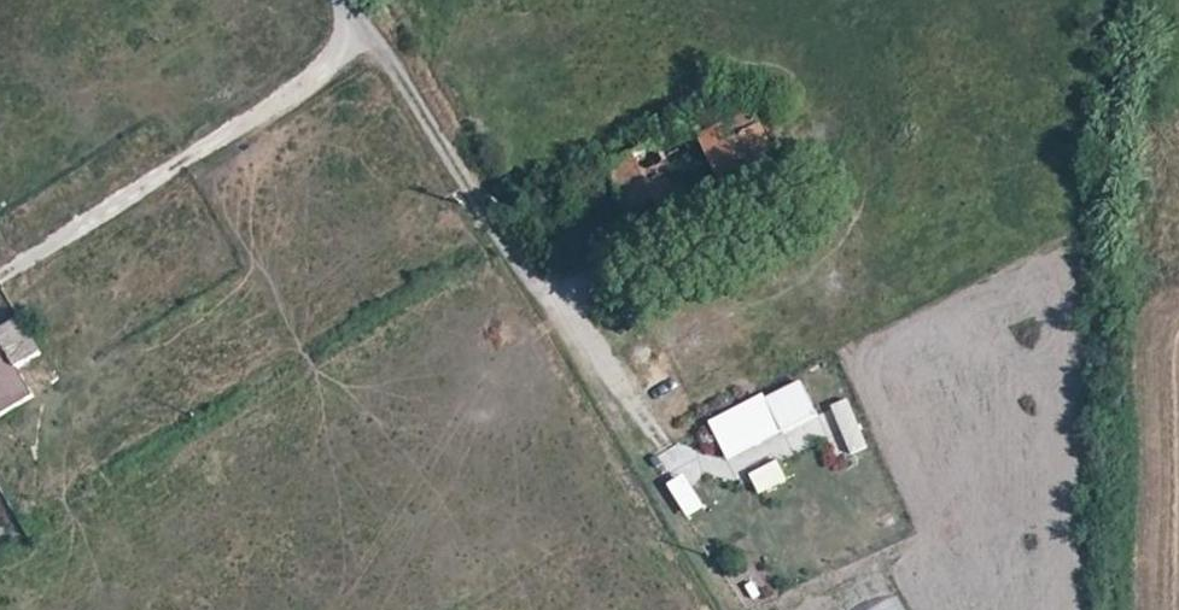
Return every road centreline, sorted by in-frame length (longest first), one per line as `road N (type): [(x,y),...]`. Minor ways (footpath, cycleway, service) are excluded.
road 1 (track): [(346,14),(403,83),(501,241),(653,430)]
road 2 (track): [(343,0),(345,40),(327,72),(0,277)]

